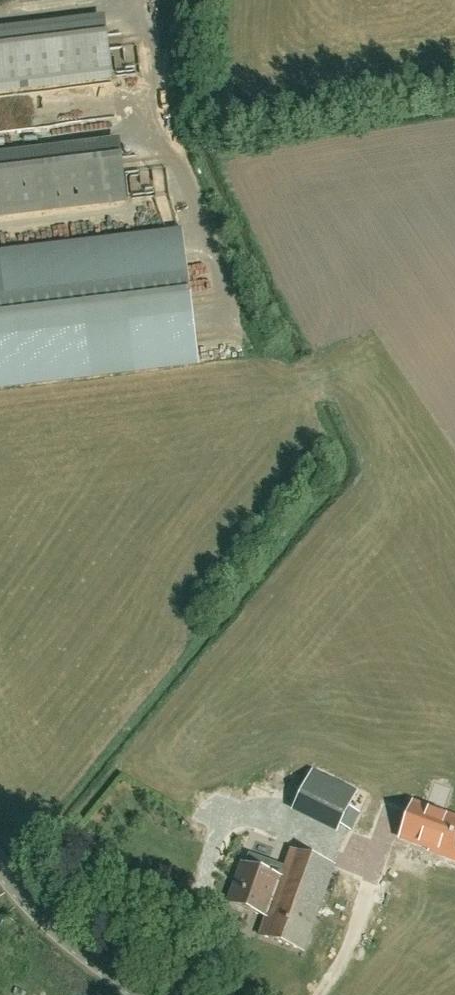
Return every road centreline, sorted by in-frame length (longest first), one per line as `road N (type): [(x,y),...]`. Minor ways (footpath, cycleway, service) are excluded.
road 1 (unclassified): [(148,994),(51,918),(0,861)]

